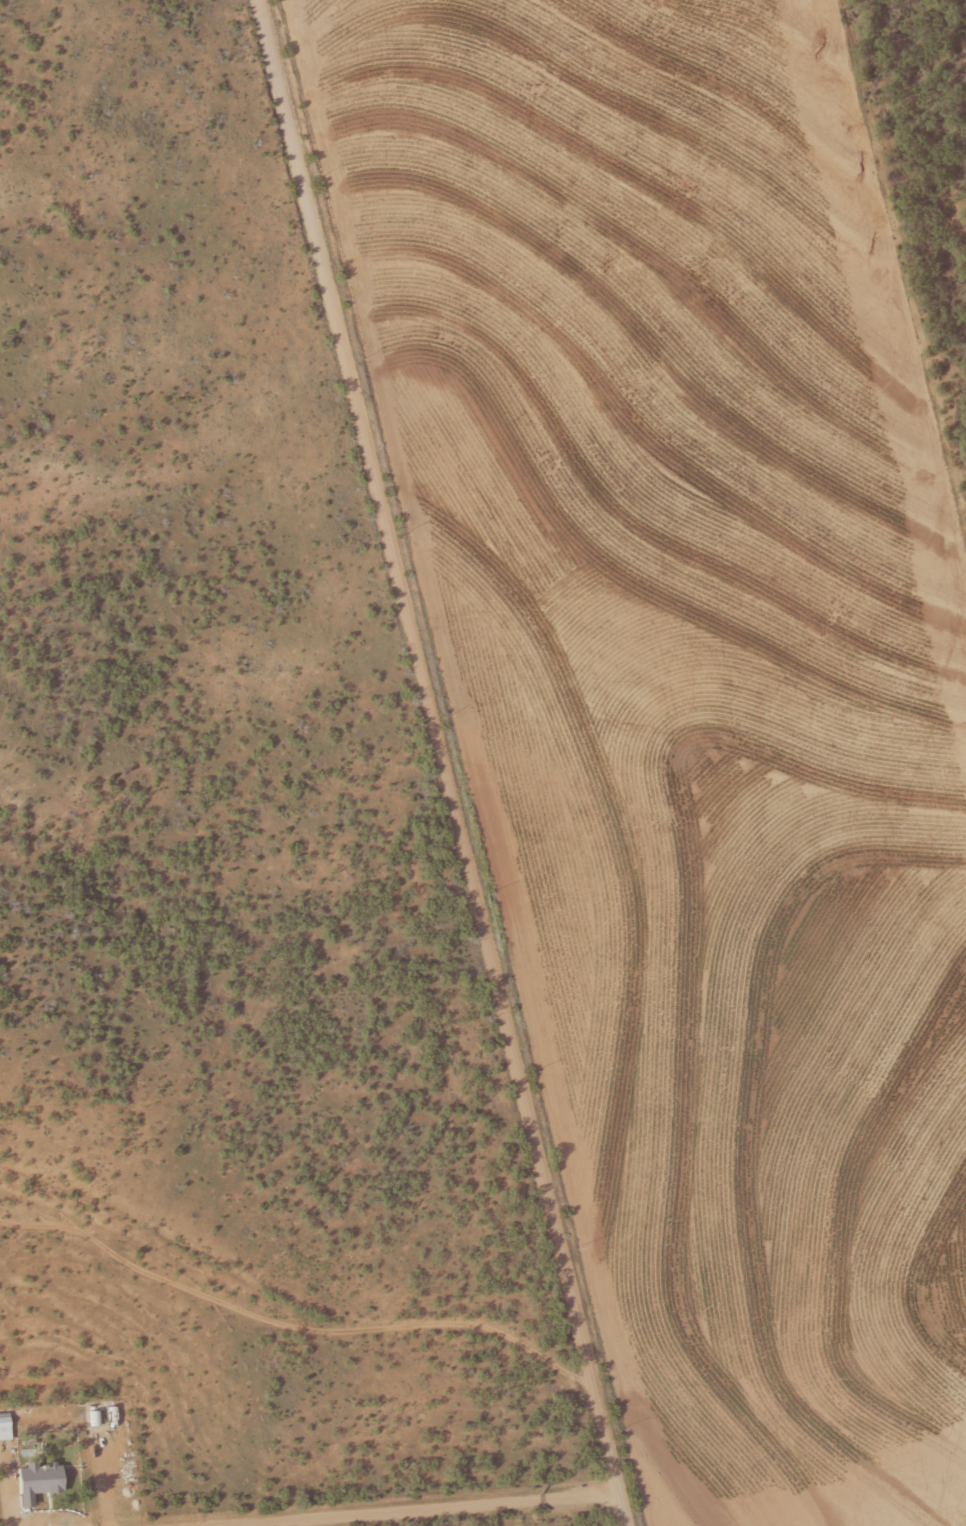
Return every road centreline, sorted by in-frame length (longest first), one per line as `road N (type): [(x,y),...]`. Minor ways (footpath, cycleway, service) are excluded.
road 1 (residential): [(605,1525),(566,1347),(546,1312),(297,224),(282,219),(277,122),(242,0)]
road 2 (residential): [(546,1312),(535,1332),(343,1327),(0,1193)]

